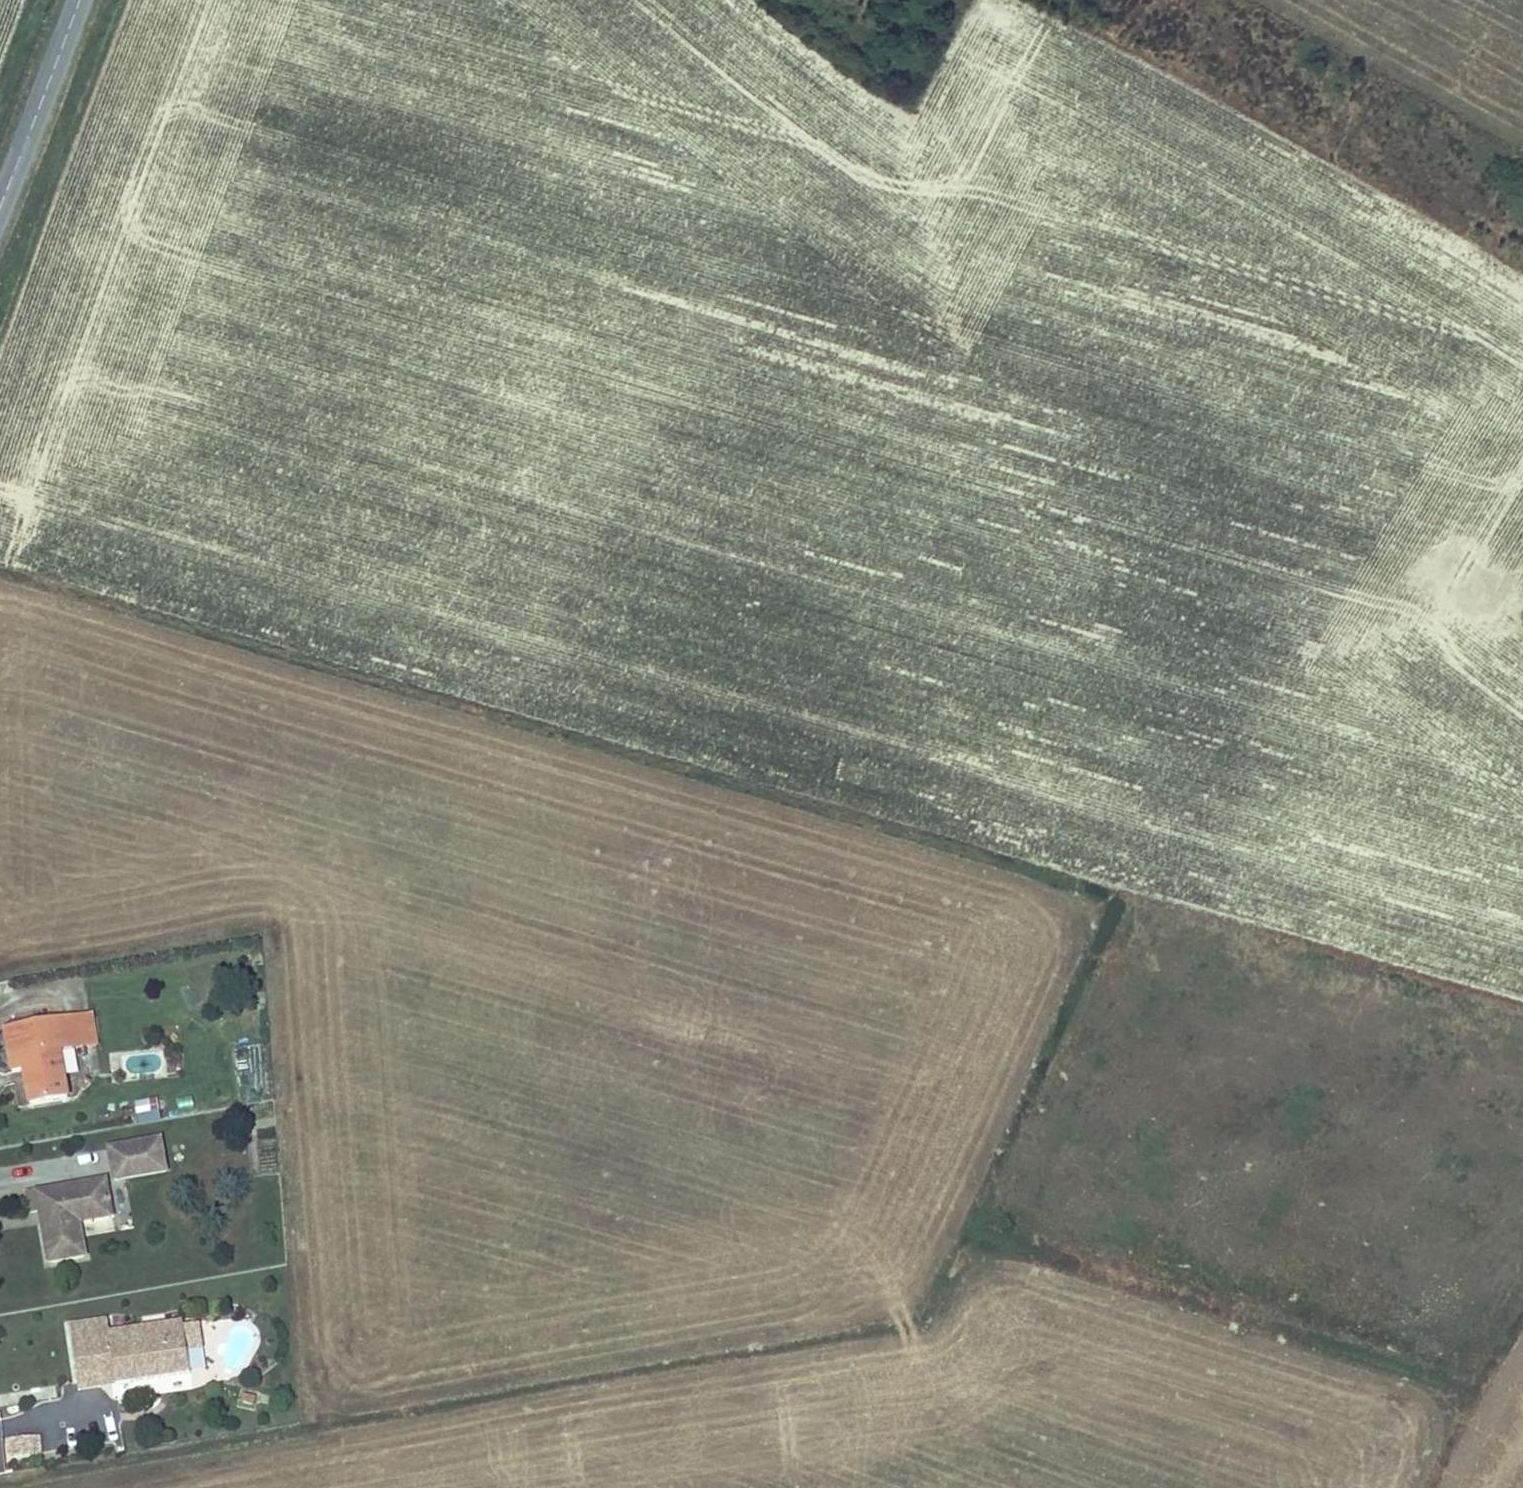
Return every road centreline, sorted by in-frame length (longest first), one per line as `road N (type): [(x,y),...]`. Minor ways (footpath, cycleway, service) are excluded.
road 1 (tertiary): [(0,199),(79,0)]

